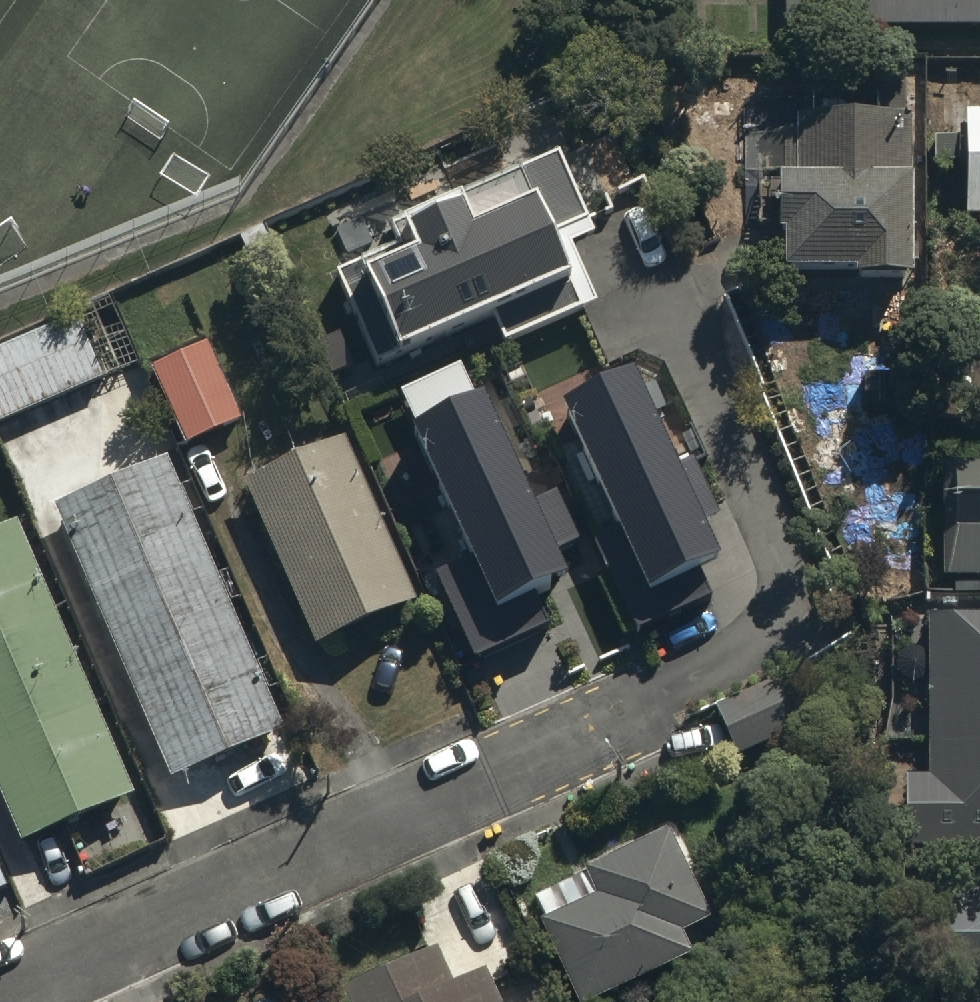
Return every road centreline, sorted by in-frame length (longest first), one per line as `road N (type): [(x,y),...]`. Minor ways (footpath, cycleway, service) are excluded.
road 1 (residential): [(0,999),(683,692)]

